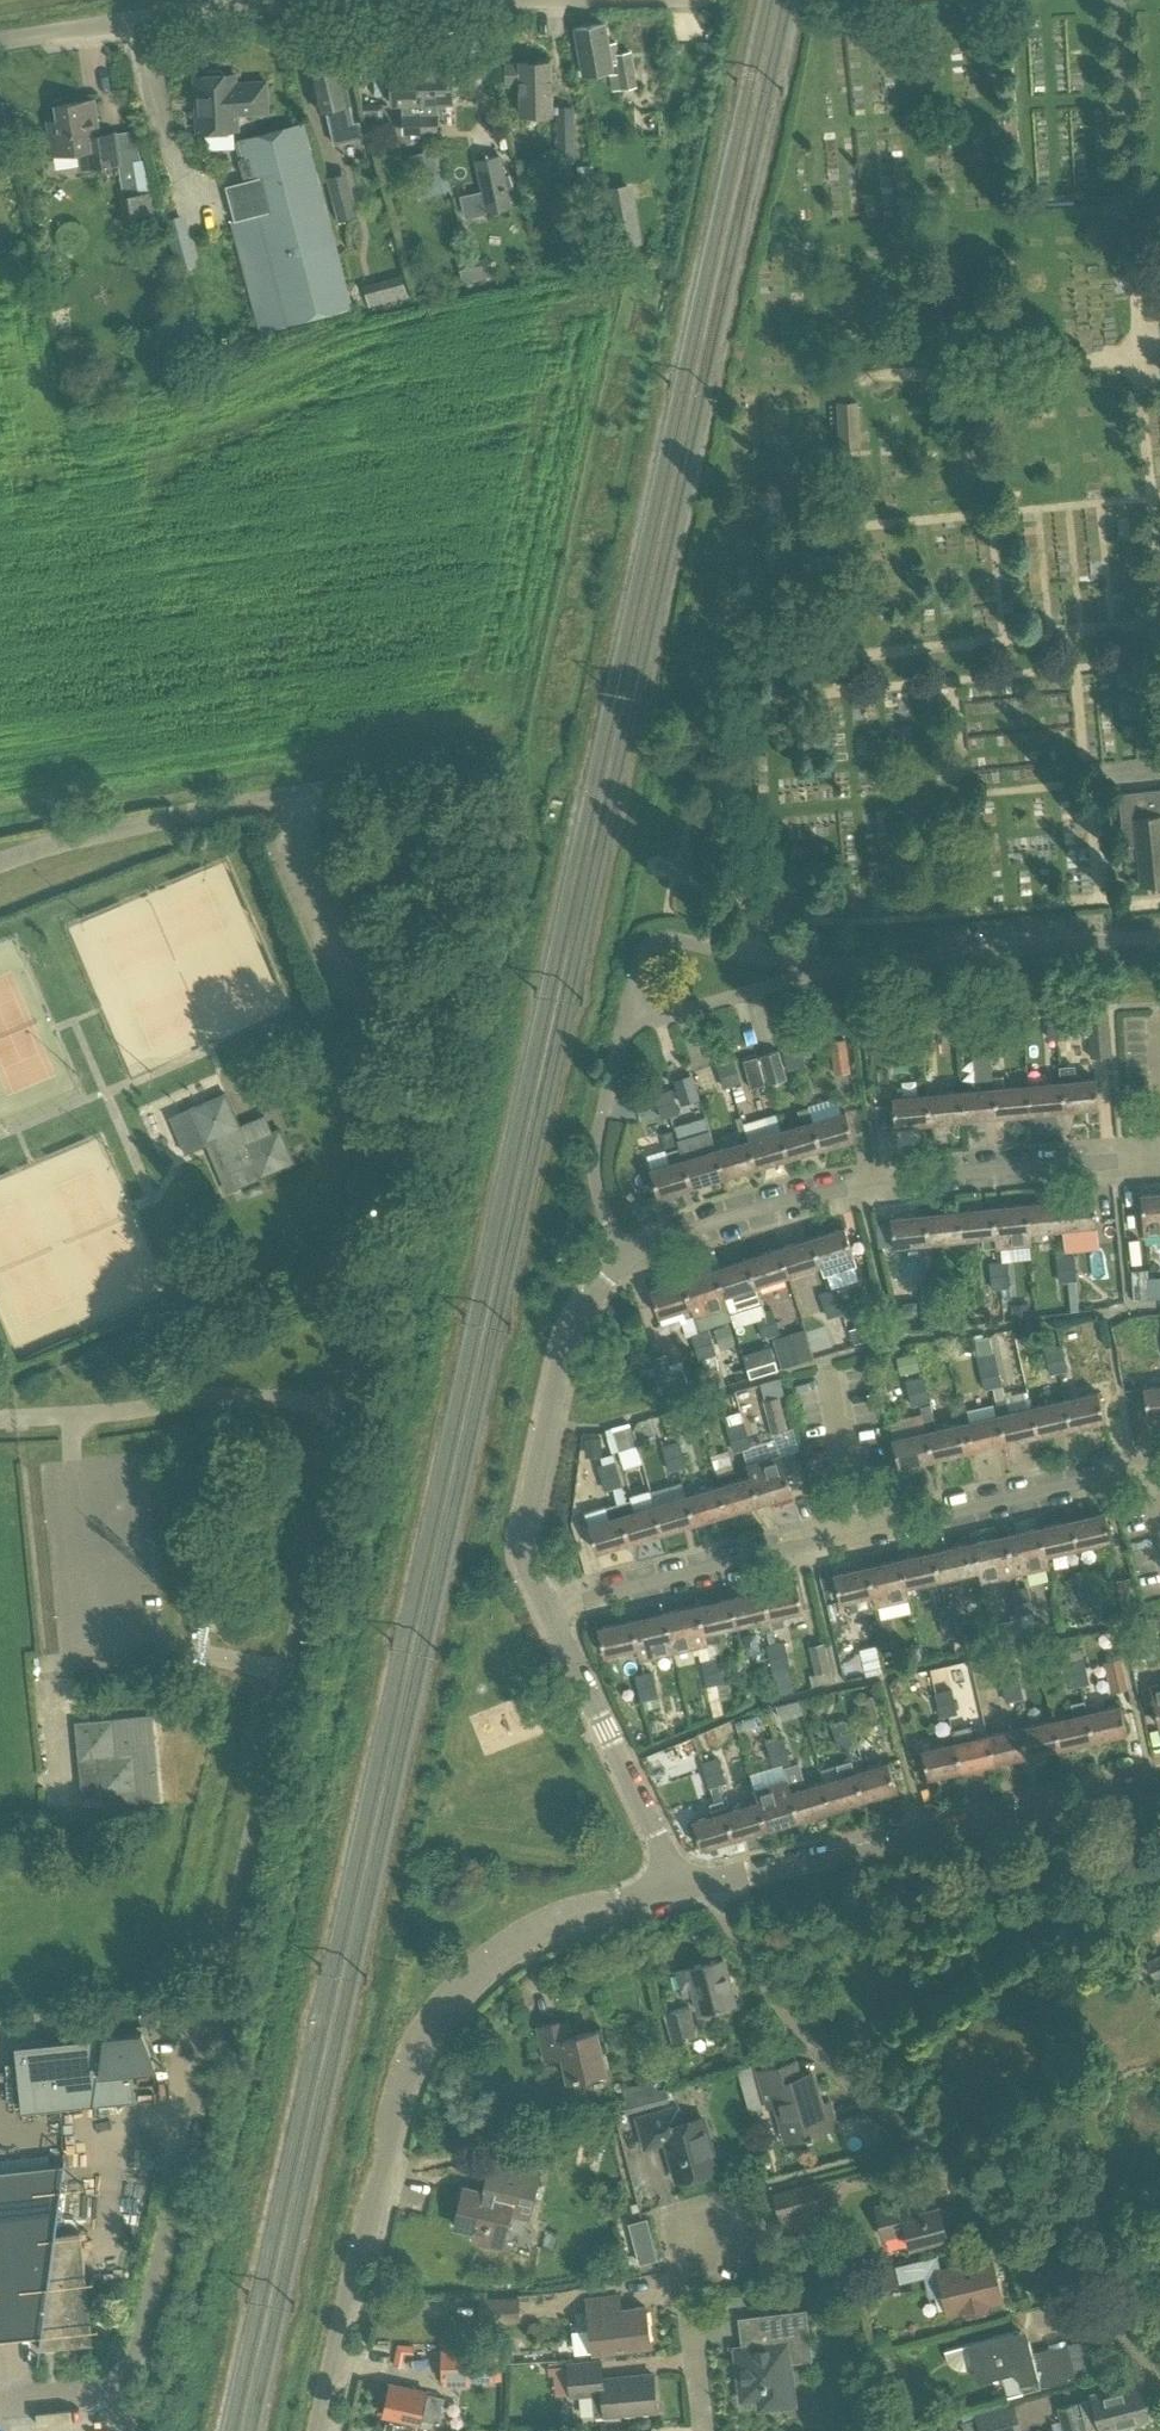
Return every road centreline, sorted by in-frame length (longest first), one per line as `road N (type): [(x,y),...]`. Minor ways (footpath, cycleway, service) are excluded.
road 1 (residential): [(0,2401),(102,2389),(128,2373),(137,2351),(290,1673),(402,1107),(401,1063),(286,791),(104,826),(0,859)]
road 2 (residential): [(325,2430),(386,2157),(410,2076),(445,2008),(530,1933),(682,1890)]
road 3 (residential): [(1159,2373),(812,2043),(764,1983),(706,1884)]
road 4 (residential): [(1159,1158),(885,1181),(718,1219),(626,1256)]
road 5 (residential): [(0,42),(240,8),(491,0)]
road 6 (residential): [(706,1884),(1159,1781)]
road 7 (residential): [(545,1610),(526,1567),(526,1532),(567,1343),(588,1300),(626,1256)]
road 8 (residential): [(812,966),(1159,934)]
road 9 (residential): [(862,1531),(545,1610)]
road 10 (residential): [(545,1610),(682,1890)]
road 11 (residential): [(1149,1466),(862,1531)]
road 12 (residential): [(704,2430),(671,2221),(736,2208)]
road 13 (residential): [(624,1027),(634,966),(654,943),(812,966)]
road 14 (residential): [(626,1256),(596,1160),(624,1027)]
road 15 (residential): [(624,1027),(789,982),(812,966)]
road 16 (residential): [(830,1382),(862,1531)]

